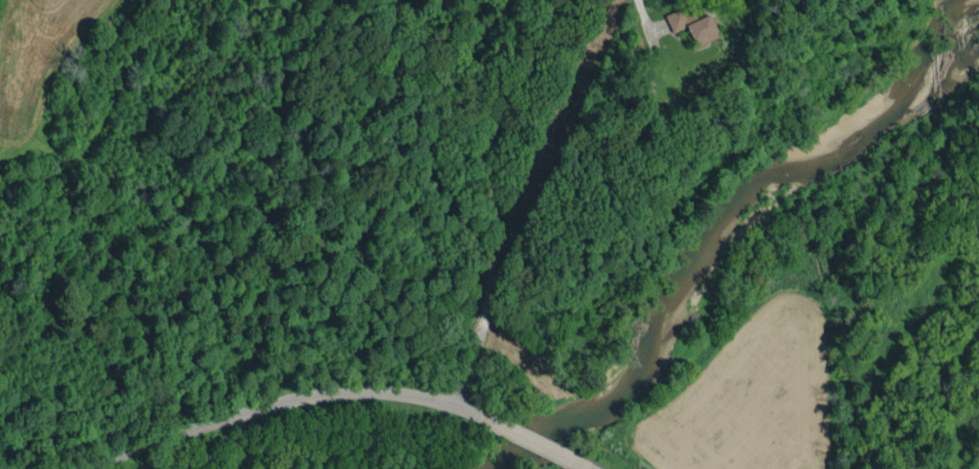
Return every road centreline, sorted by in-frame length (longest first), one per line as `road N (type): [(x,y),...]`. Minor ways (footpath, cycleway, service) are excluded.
road 1 (residential): [(458,408),(474,358),(485,265),(474,0)]
road 2 (residential): [(93,468),(301,399),(391,394),(478,414)]
road 3 (residential): [(478,414),(588,468)]

